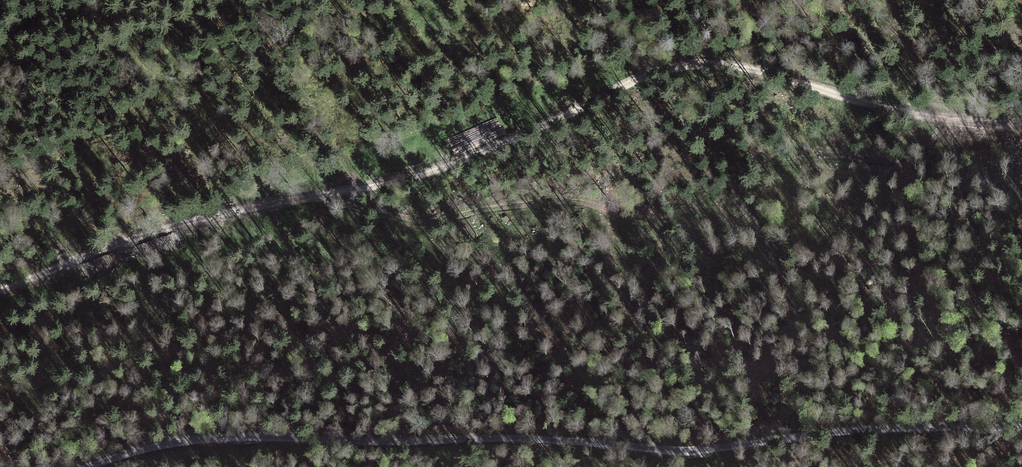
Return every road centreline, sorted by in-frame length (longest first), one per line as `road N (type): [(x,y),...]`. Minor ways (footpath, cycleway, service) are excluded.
road 1 (track): [(0,292),(183,223),(430,172),(676,67),(744,67),(926,116),(1021,122)]
road 2 (unclassified): [(1021,427),(854,430),(685,453),(496,437),(190,439),(86,466)]
road 3 (track): [(324,194),(423,223),(556,200),(664,214),(750,173),(798,160)]

